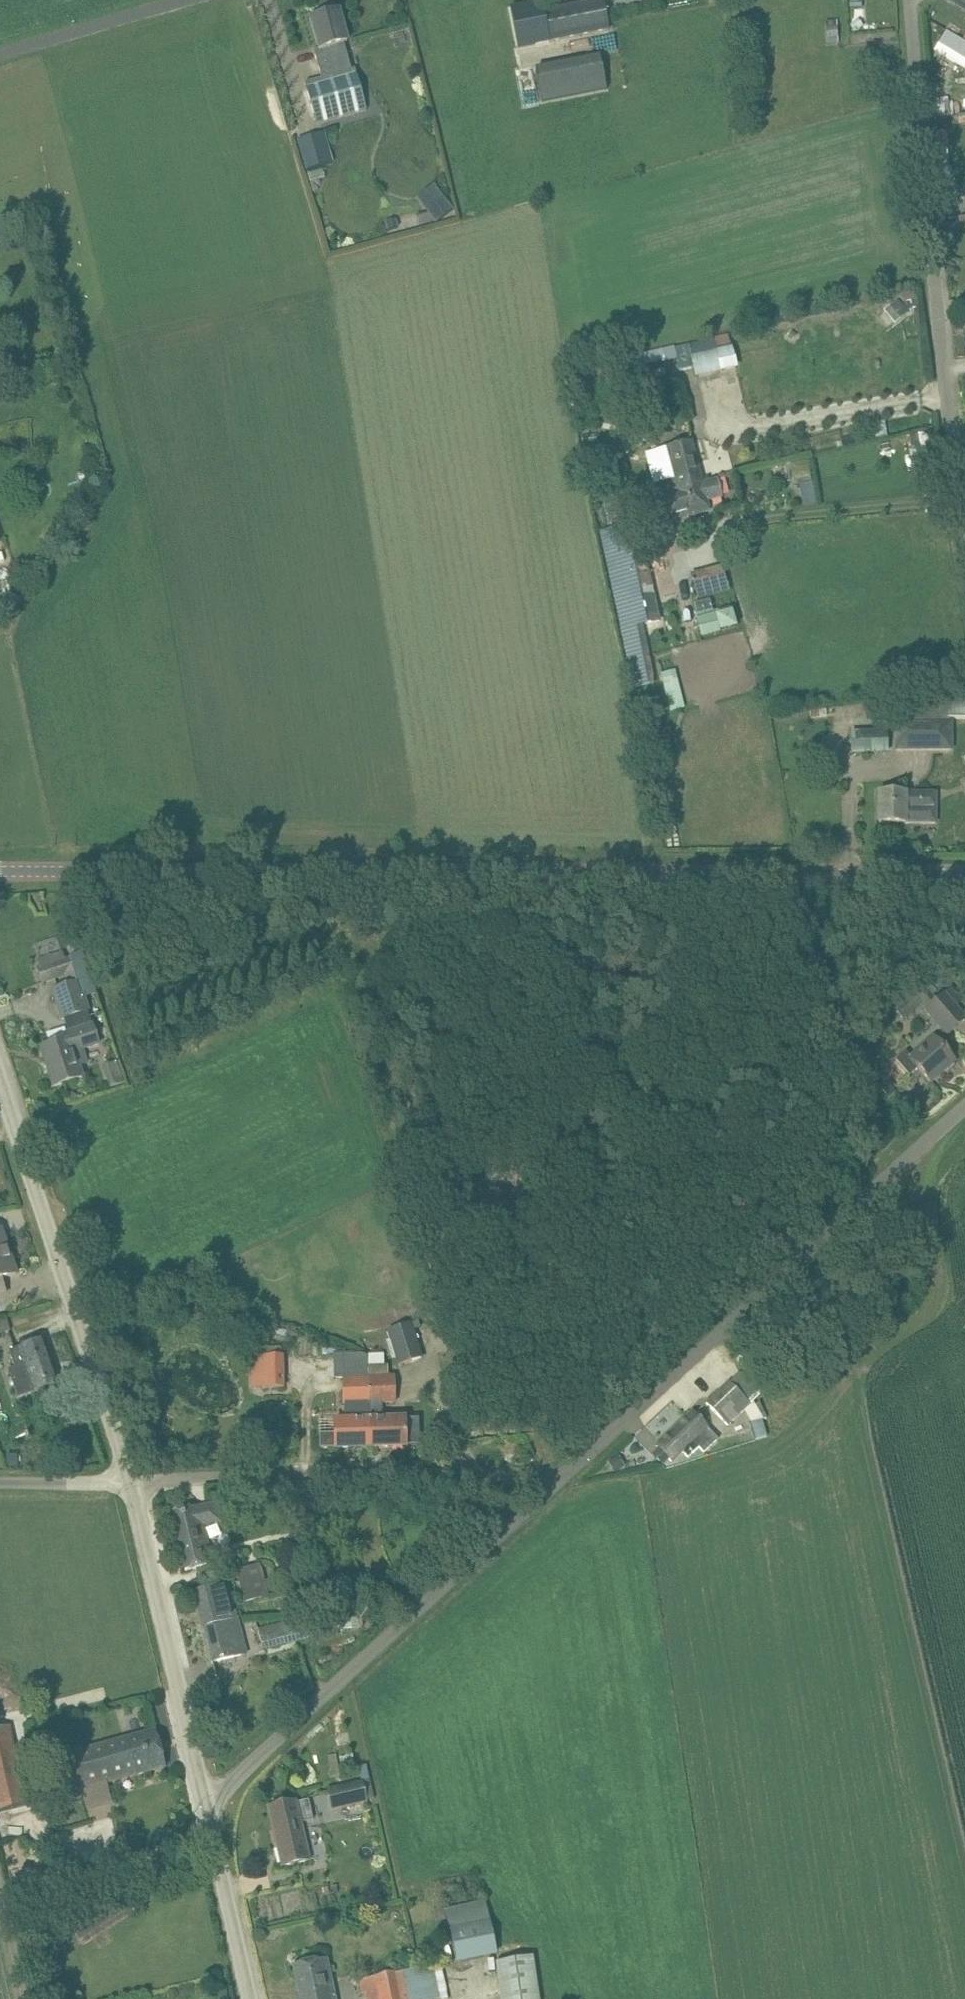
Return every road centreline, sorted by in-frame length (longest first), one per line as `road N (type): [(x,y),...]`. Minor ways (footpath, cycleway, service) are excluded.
road 1 (unclassified): [(964,872),(0,870)]
road 2 (unclassified): [(566,1471),(964,1106)]
road 3 (unclassified): [(964,499),(911,0)]
road 4 (unclassified): [(203,1806),(566,1471)]
road 5 (unclassified): [(123,1479),(566,1471)]
road 6 (unclassified): [(123,1479),(0,1085)]
road 7 (unclassified): [(203,1806),(123,1479)]
road 8 (unclassified): [(0,58),(201,0)]
road 9 (unclassified): [(247,1998),(203,1806)]
road 10 (unclassified): [(0,1482),(123,1479)]

